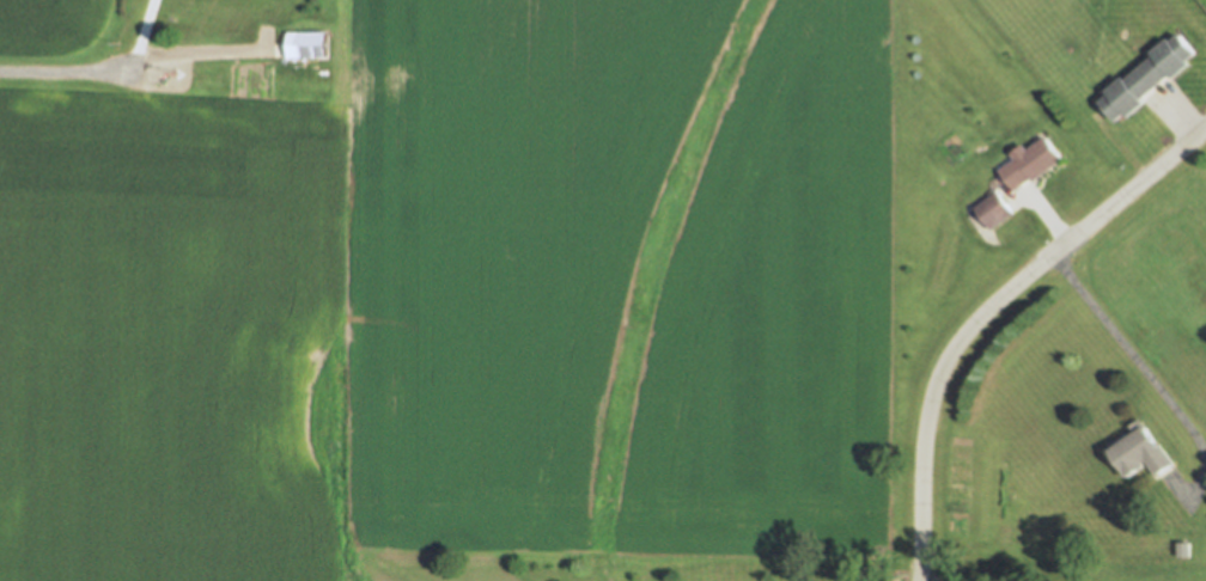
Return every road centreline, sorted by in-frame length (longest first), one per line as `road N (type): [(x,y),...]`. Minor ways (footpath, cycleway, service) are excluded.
road 1 (residential): [(1205,131),(998,296),(944,360),(921,433),(914,580)]
road 2 (track): [(132,56),(267,51)]
road 3 (residential): [(0,72),(126,73)]

